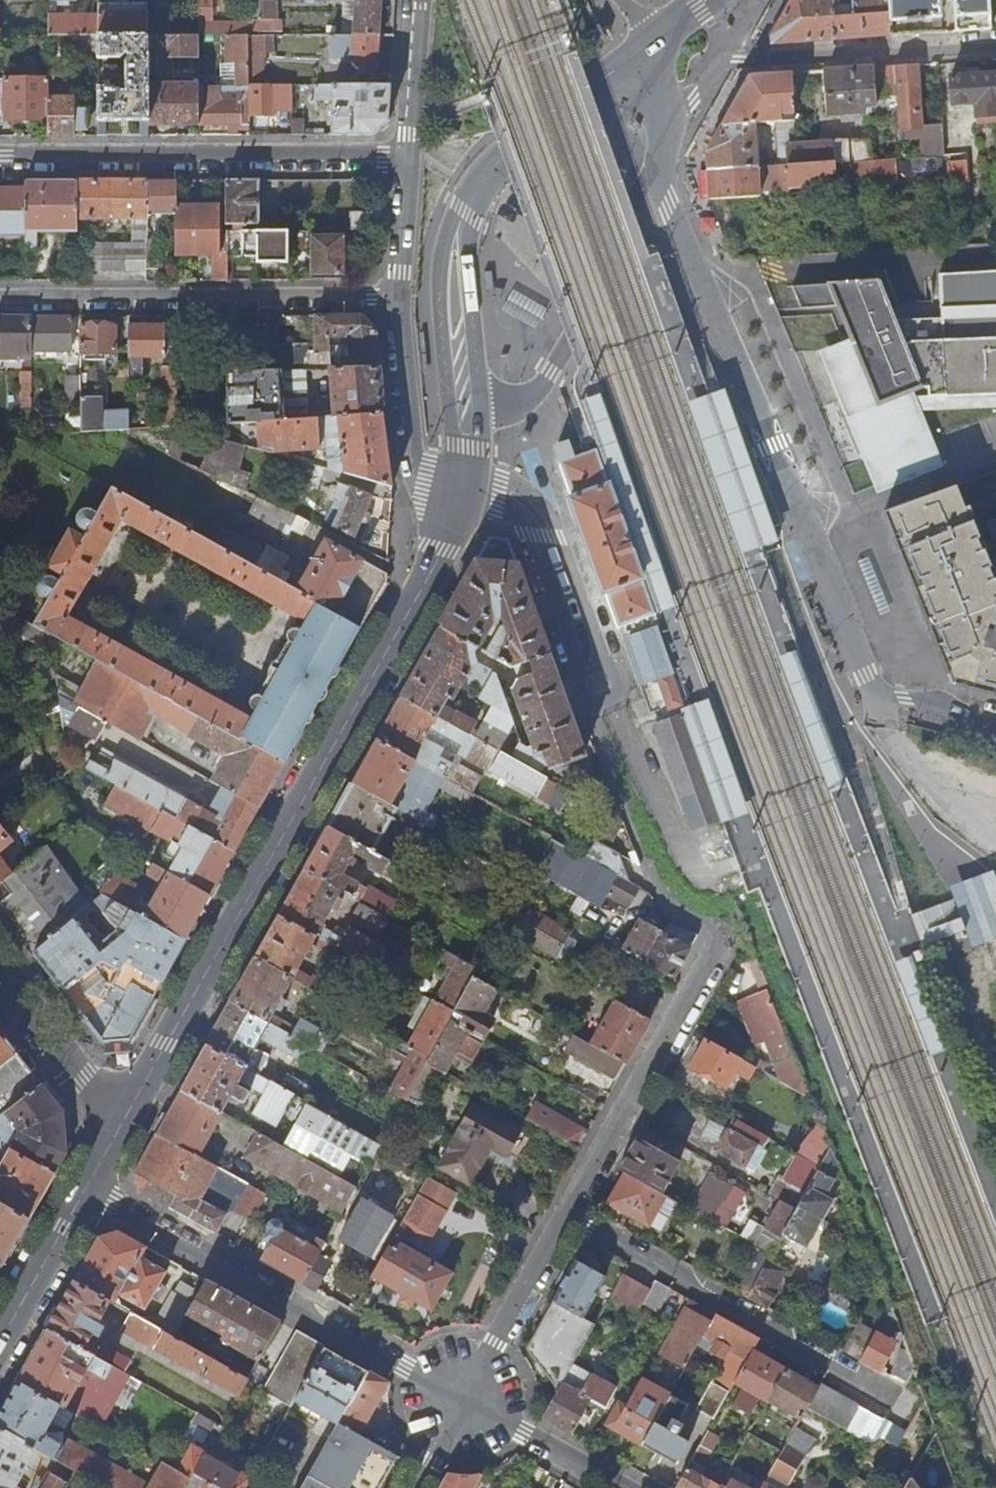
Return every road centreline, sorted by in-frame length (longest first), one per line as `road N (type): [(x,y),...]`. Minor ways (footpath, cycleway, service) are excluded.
road 1 (residential): [(995,725),(942,703),(875,699),(668,208),(657,162)]
road 2 (secondary): [(127,1113),(443,550),(461,494)]
road 3 (residential): [(88,1185),(466,1400)]
road 4 (residential): [(0,157),(409,157)]
road 5 (residential): [(401,297),(0,297)]
road 6 (residential): [(995,46),(737,62),(719,69),(657,162)]
road 7 (residential): [(884,1399),(572,1214)]
road 8 (residential): [(721,944),(572,1214)]
road 9 (secondary): [(458,224),(504,157),(653,39)]
road 10 (secondary): [(470,450),(486,425),(458,224)]
road 11 (secondary): [(458,224),(442,291),(455,423),(470,450)]
road 12 (residential): [(401,297),(417,455),(424,477),(461,494)]
road 13 (residential): [(572,1214),(466,1400)]
road 14 (secondary): [(0,970),(85,1076),(127,1113)]
road 15 (residential): [(466,1400),(622,1487)]
road 16 (secondary): [(0,1340),(88,1185)]
road 17 (residential): [(415,0),(409,157)]
road 18 (residential): [(409,157),(401,297)]
road 19 (residential): [(653,39),(657,162)]

